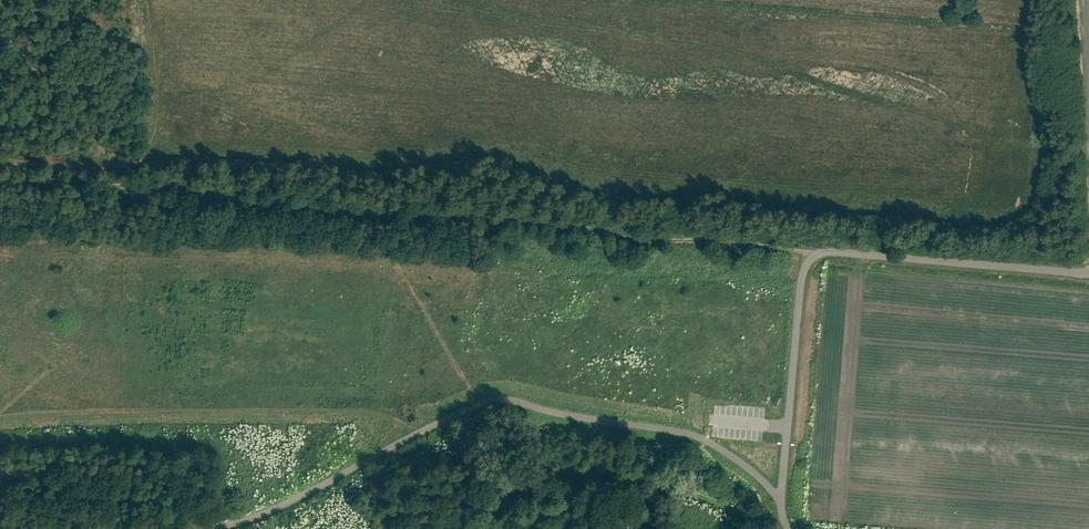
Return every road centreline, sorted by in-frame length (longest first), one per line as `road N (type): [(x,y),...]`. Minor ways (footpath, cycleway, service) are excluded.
road 1 (track): [(811,256),(546,222),(143,188)]
road 2 (track): [(0,175),(143,188)]

